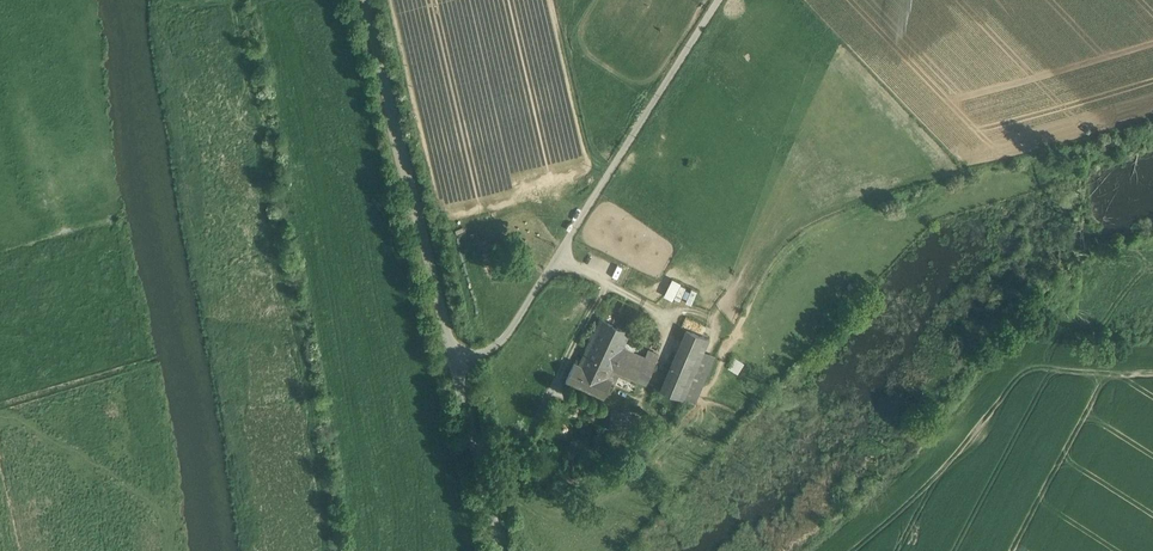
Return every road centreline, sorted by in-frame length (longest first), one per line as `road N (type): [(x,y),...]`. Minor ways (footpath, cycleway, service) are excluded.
road 1 (unclassified): [(717,0),(503,336),(462,359)]
road 2 (unclassified): [(462,359),(367,0)]
road 3 (unclassified): [(462,359),(503,550)]

